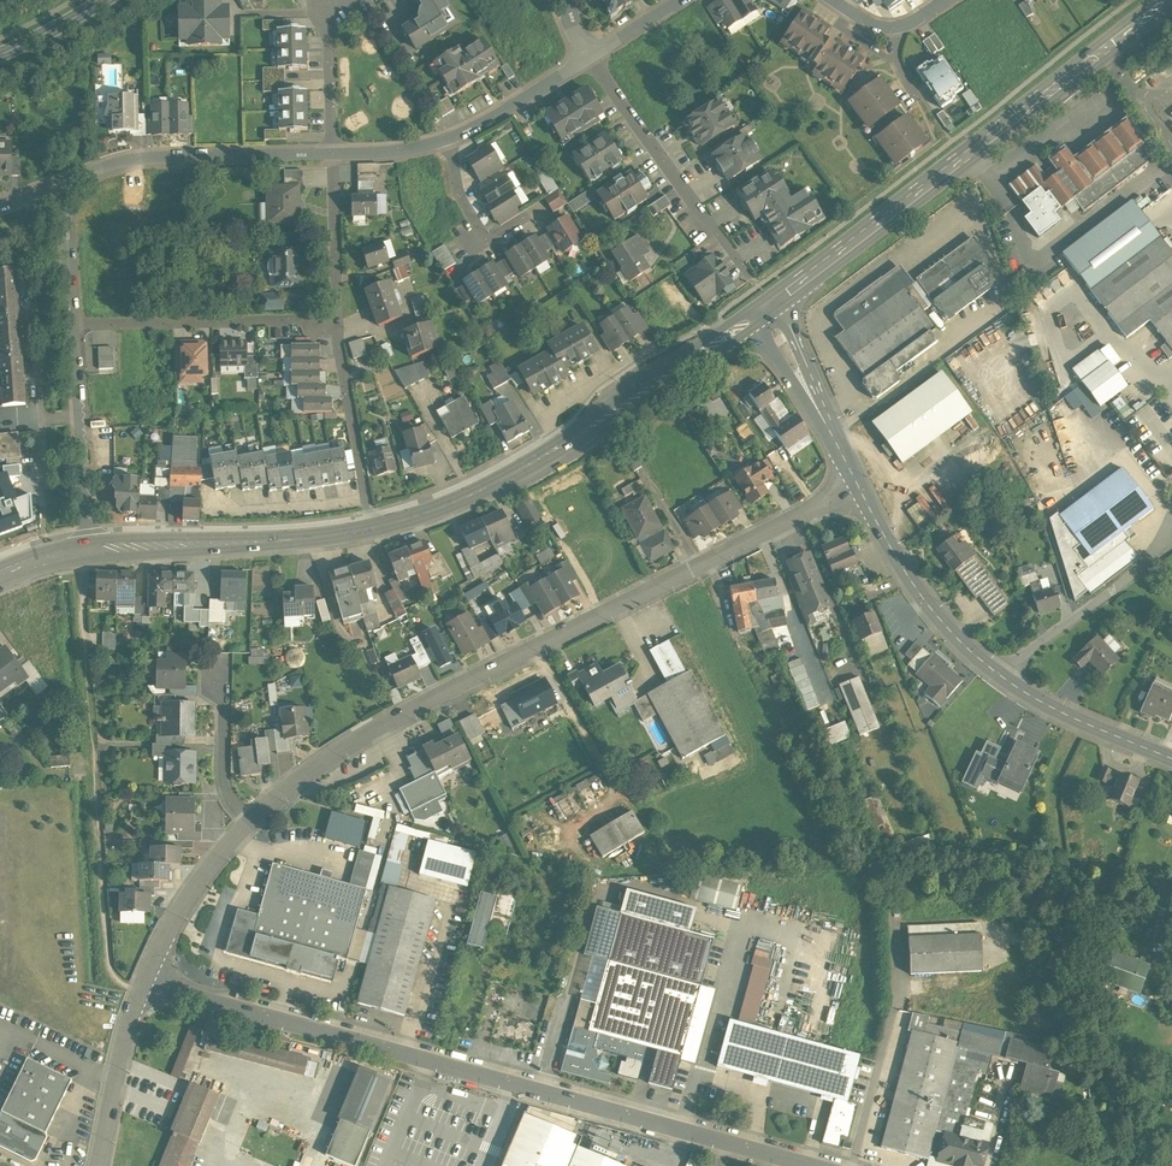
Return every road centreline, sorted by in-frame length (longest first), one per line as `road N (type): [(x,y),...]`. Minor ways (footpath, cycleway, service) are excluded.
road 1 (residential): [(856,487),(337,752),(228,845),(191,893),(142,981)]
road 2 (residential): [(813,1165),(142,981)]
road 3 (tertiary): [(766,310),(1166,0)]
road 4 (track): [(137,991),(116,984),(106,958),(80,572),(93,550)]
road 5 (tertiary): [(373,528),(477,491),(547,455),(766,310)]
road 6 (tertiary): [(856,487),(890,554),(965,648),(1044,703),(1171,759)]
road 7 (tertiary): [(93,550),(373,528)]
road 8 (residential): [(589,57),(753,279)]
road 9 (residential): [(334,154),(155,158),(67,183)]
road 10 (residential): [(337,323),(77,324)]
road 11 (residential): [(93,550),(77,324)]
road 12 (residential): [(337,323),(373,528)]
road 13 (tertiary): [(766,310),(856,487)]
road 14 (residential): [(142,981),(98,1165)]
road 15 (residential): [(334,154),(337,323)]
road 16 (residential): [(589,57),(450,142)]
road 17 (residential): [(450,142),(461,202),(484,242),(526,218)]
road 18 (residential): [(331,11),(334,154)]
road 19 (residential): [(77,324),(67,183)]
road 20 (primary): [(115,0),(43,45),(0,60)]

